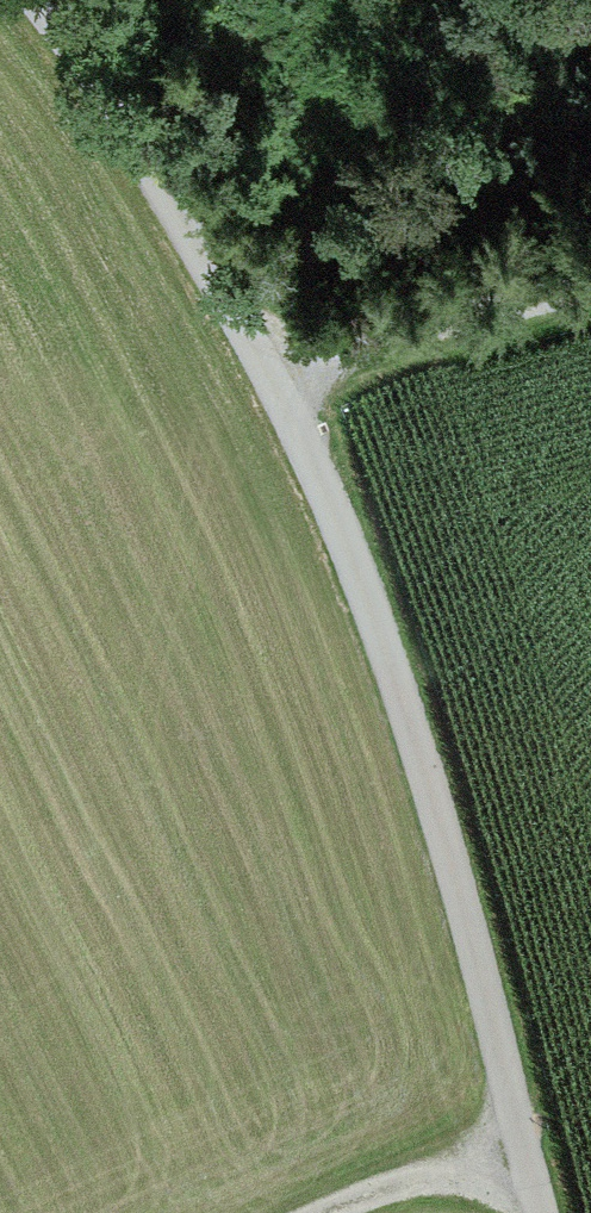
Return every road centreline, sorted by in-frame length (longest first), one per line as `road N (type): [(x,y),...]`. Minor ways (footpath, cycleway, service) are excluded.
road 1 (unclassified): [(546,1212),(513,1062),(431,785),(378,629),(302,447),(170,192),(37,0)]
road 2 (track): [(590,292),(266,369)]
road 3 (track): [(298,1212),(400,1170),(531,1147)]

